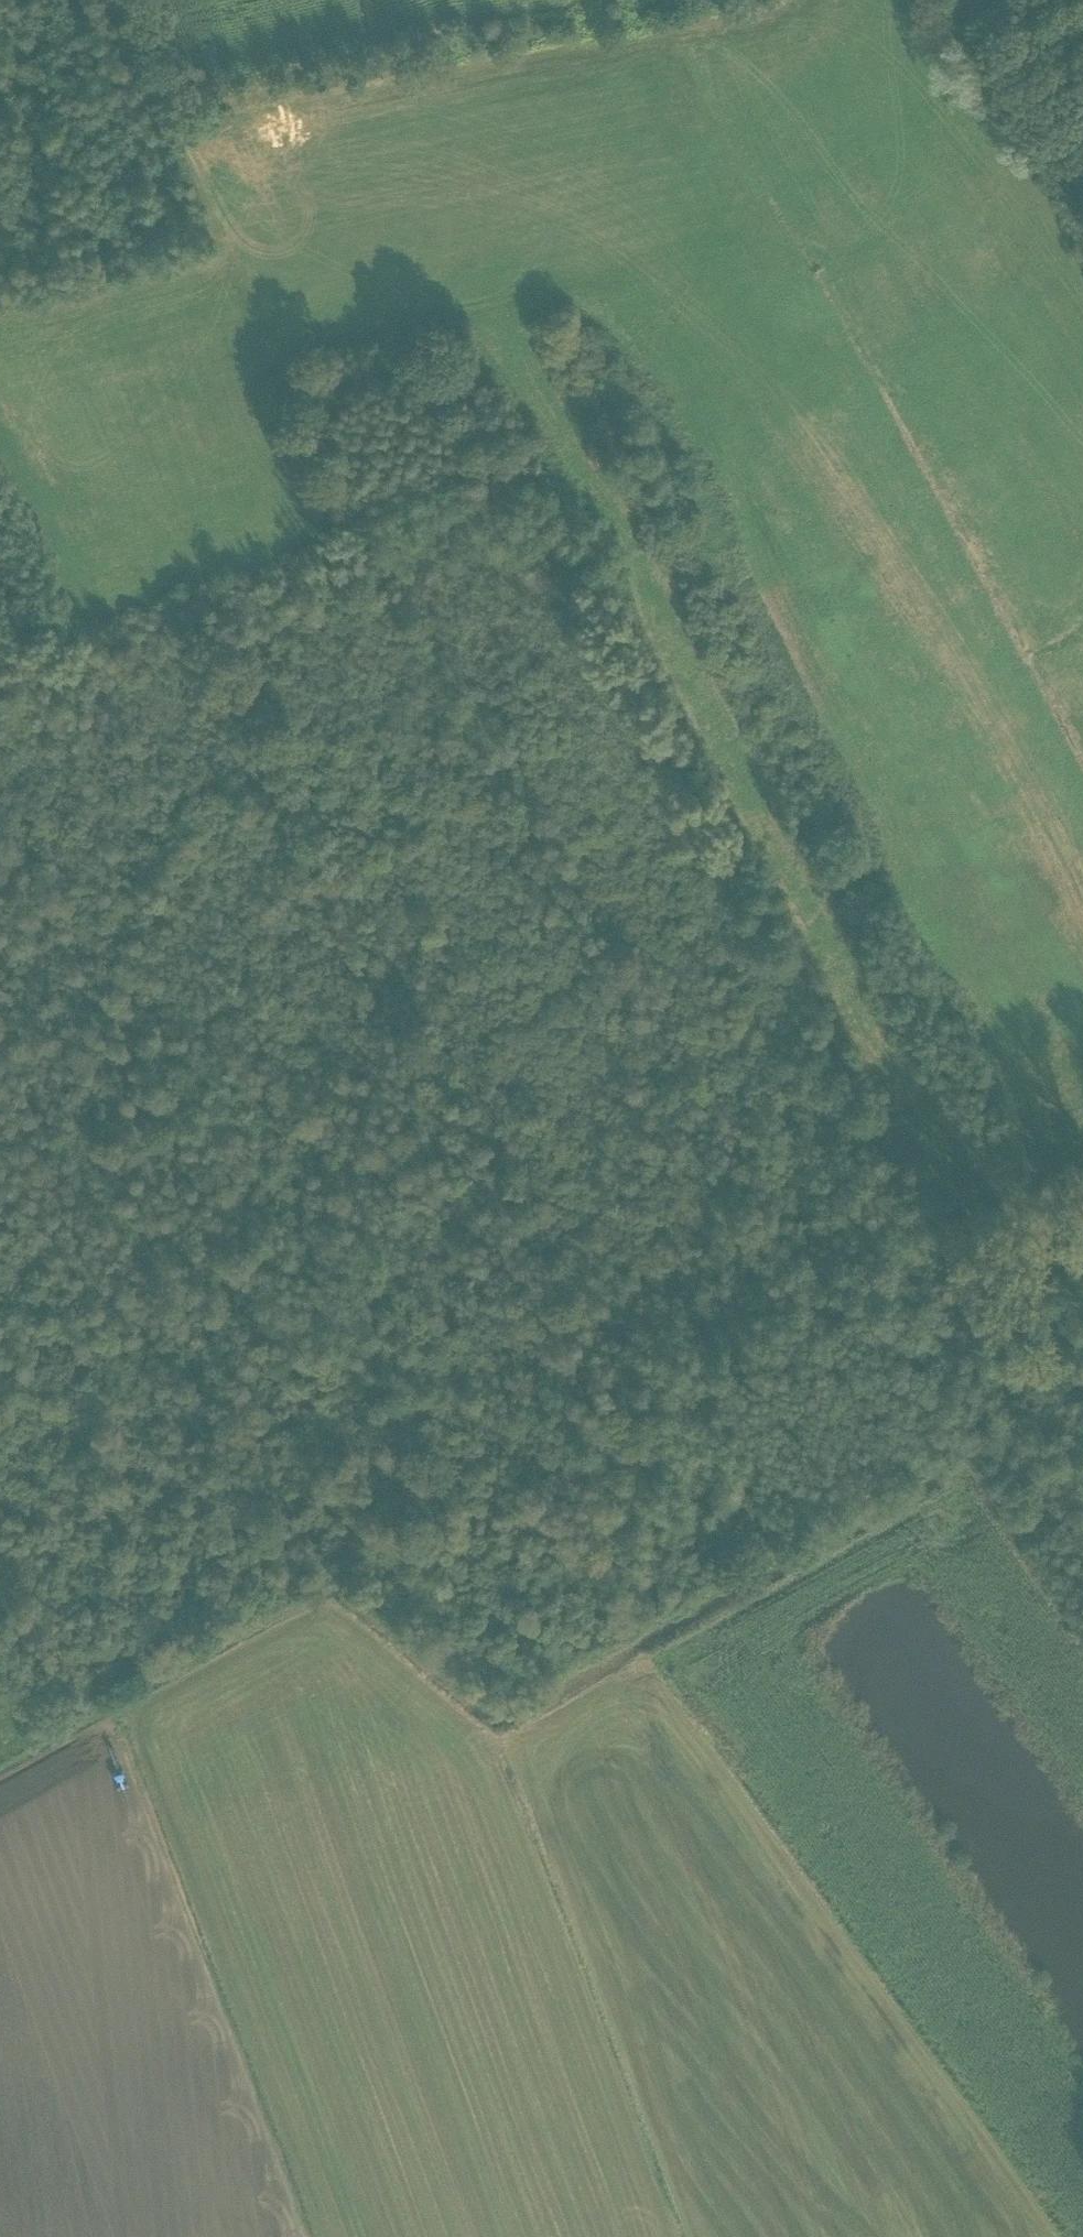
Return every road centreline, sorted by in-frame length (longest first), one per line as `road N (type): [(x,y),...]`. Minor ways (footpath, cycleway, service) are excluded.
road 1 (unclassified): [(0,291),(186,265),(199,255),(202,211),(120,0)]

